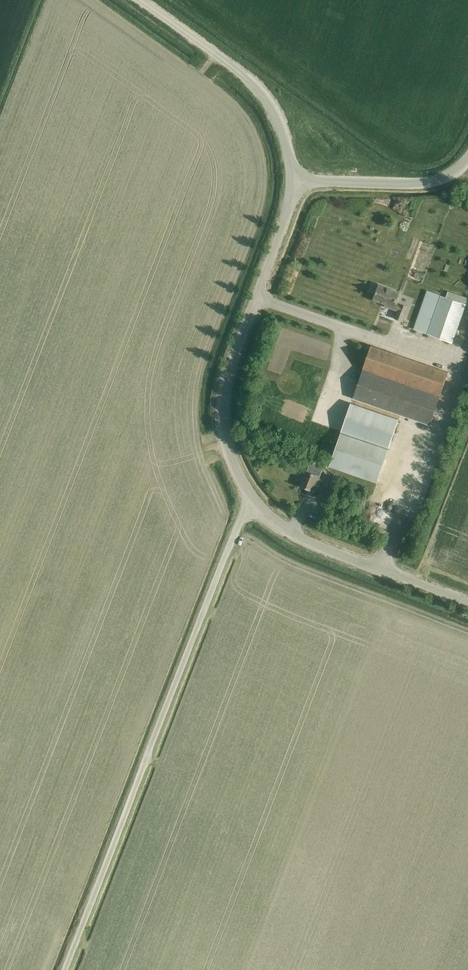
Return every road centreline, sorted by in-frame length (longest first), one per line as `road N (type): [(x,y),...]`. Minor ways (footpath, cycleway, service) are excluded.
road 1 (unclassified): [(63,969),(252,505)]
road 2 (tertiary): [(252,505),(227,450),(225,381),(296,182)]
road 3 (tertiary): [(296,182),(286,138),(259,89),(139,0)]
road 4 (tertiary): [(467,605),(293,535),(252,505)]
road 5 (unclassified): [(296,182),(432,182),(467,157)]

